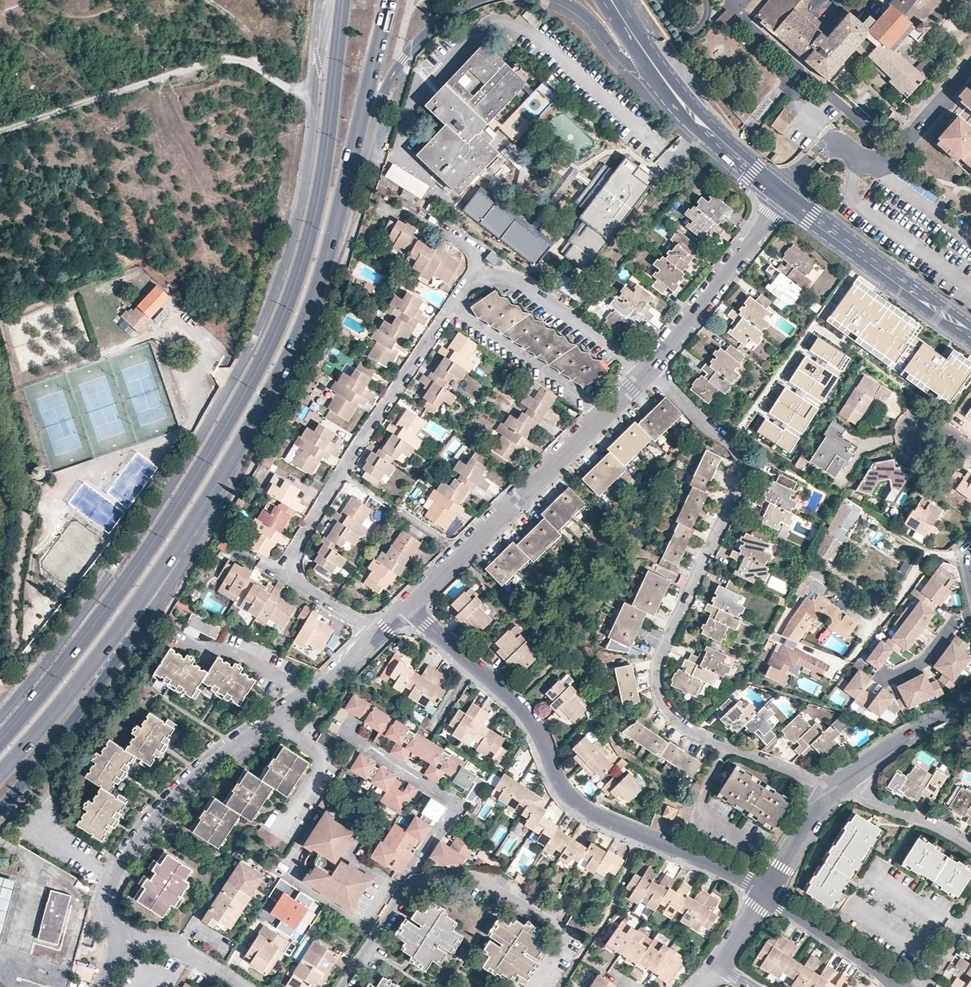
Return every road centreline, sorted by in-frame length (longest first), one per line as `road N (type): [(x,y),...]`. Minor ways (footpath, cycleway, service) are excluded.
road 1 (primary): [(338,32),(315,215),(263,359),(167,521),(0,742)]
road 2 (residential): [(338,32),(322,46),(303,187),(262,321),(116,564),(0,712)]
road 3 (residential): [(834,785),(686,728),(663,704),(657,662),(742,467),(726,436),(649,366)]
road 4 (primary): [(186,536),(282,371),(320,281),(364,112)]
road 5 (residential): [(379,636),(309,697),(206,766),(168,805),(108,900),(117,927),(128,933)]
road 6 (residential): [(765,889),(582,807),(518,701),(475,665)]
road 7 (residential): [(283,572),(480,272)]
road 8 (residential): [(0,810),(162,598),(181,566),(186,536)]
road 9 (residential): [(638,377),(408,608)]
road 10 (primary): [(0,774),(186,536)]
road 11 (secondary): [(783,198),(970,333)]
road 12 (residential): [(783,198),(649,366)]
road 13 (residential): [(480,272),(547,301),(638,377)]
road 14 (secondary): [(653,63),(686,108),(783,198)]
road 15 (residential): [(970,699),(903,734),(834,785)]
road 16 (residential): [(893,986),(765,889)]
road 17 (secondary): [(364,112),(420,41),(474,0)]
road 18 (residential): [(970,846),(834,785)]
road 19 (track): [(229,381),(208,366),(192,383),(195,415),(163,450)]
road 20 (residential): [(834,785),(765,889)]
road 21 (residential): [(128,933),(180,948),(239,986)]
road 22 (secondary): [(558,0),(575,8),(622,61),(653,63)]
road 23 (track): [(208,366),(206,344),(192,331),(170,337),(175,369),(192,383)]

